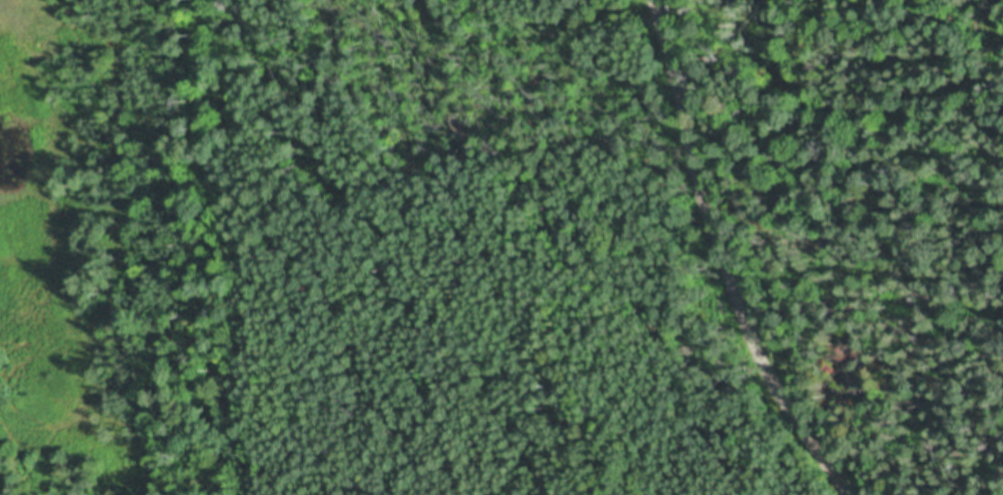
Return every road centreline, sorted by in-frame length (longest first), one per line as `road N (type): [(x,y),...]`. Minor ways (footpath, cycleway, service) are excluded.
road 1 (track): [(645,0),(718,278),(759,379),(840,494)]

